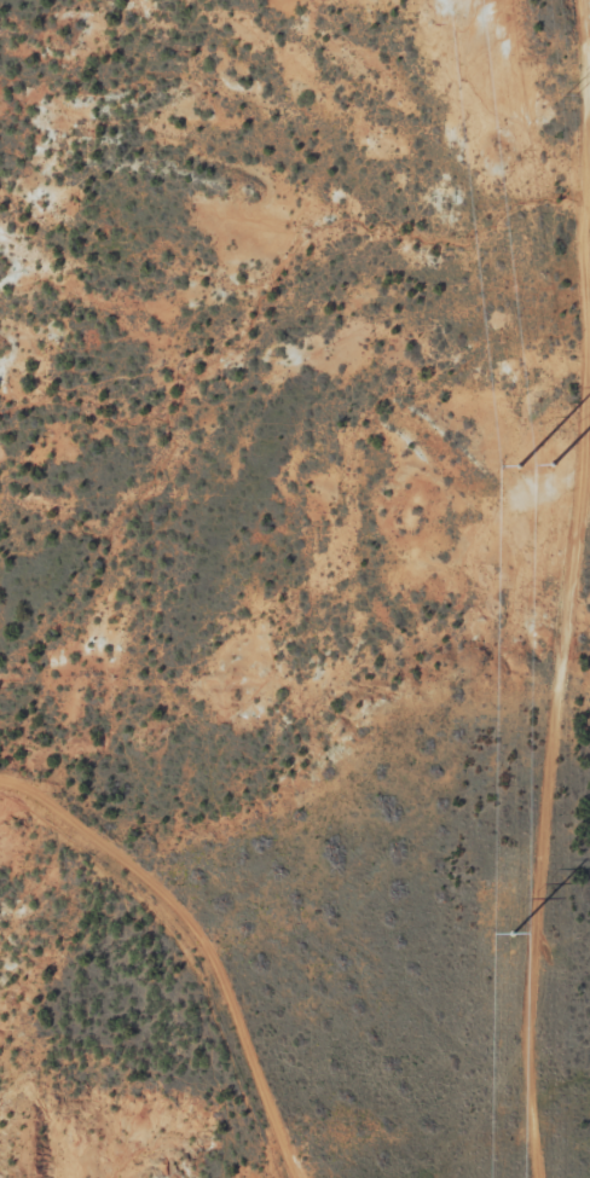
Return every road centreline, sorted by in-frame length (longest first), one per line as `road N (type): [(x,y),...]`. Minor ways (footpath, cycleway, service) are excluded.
road 1 (residential): [(306,1177),(271,1084),(203,985),(48,835),(0,813)]

